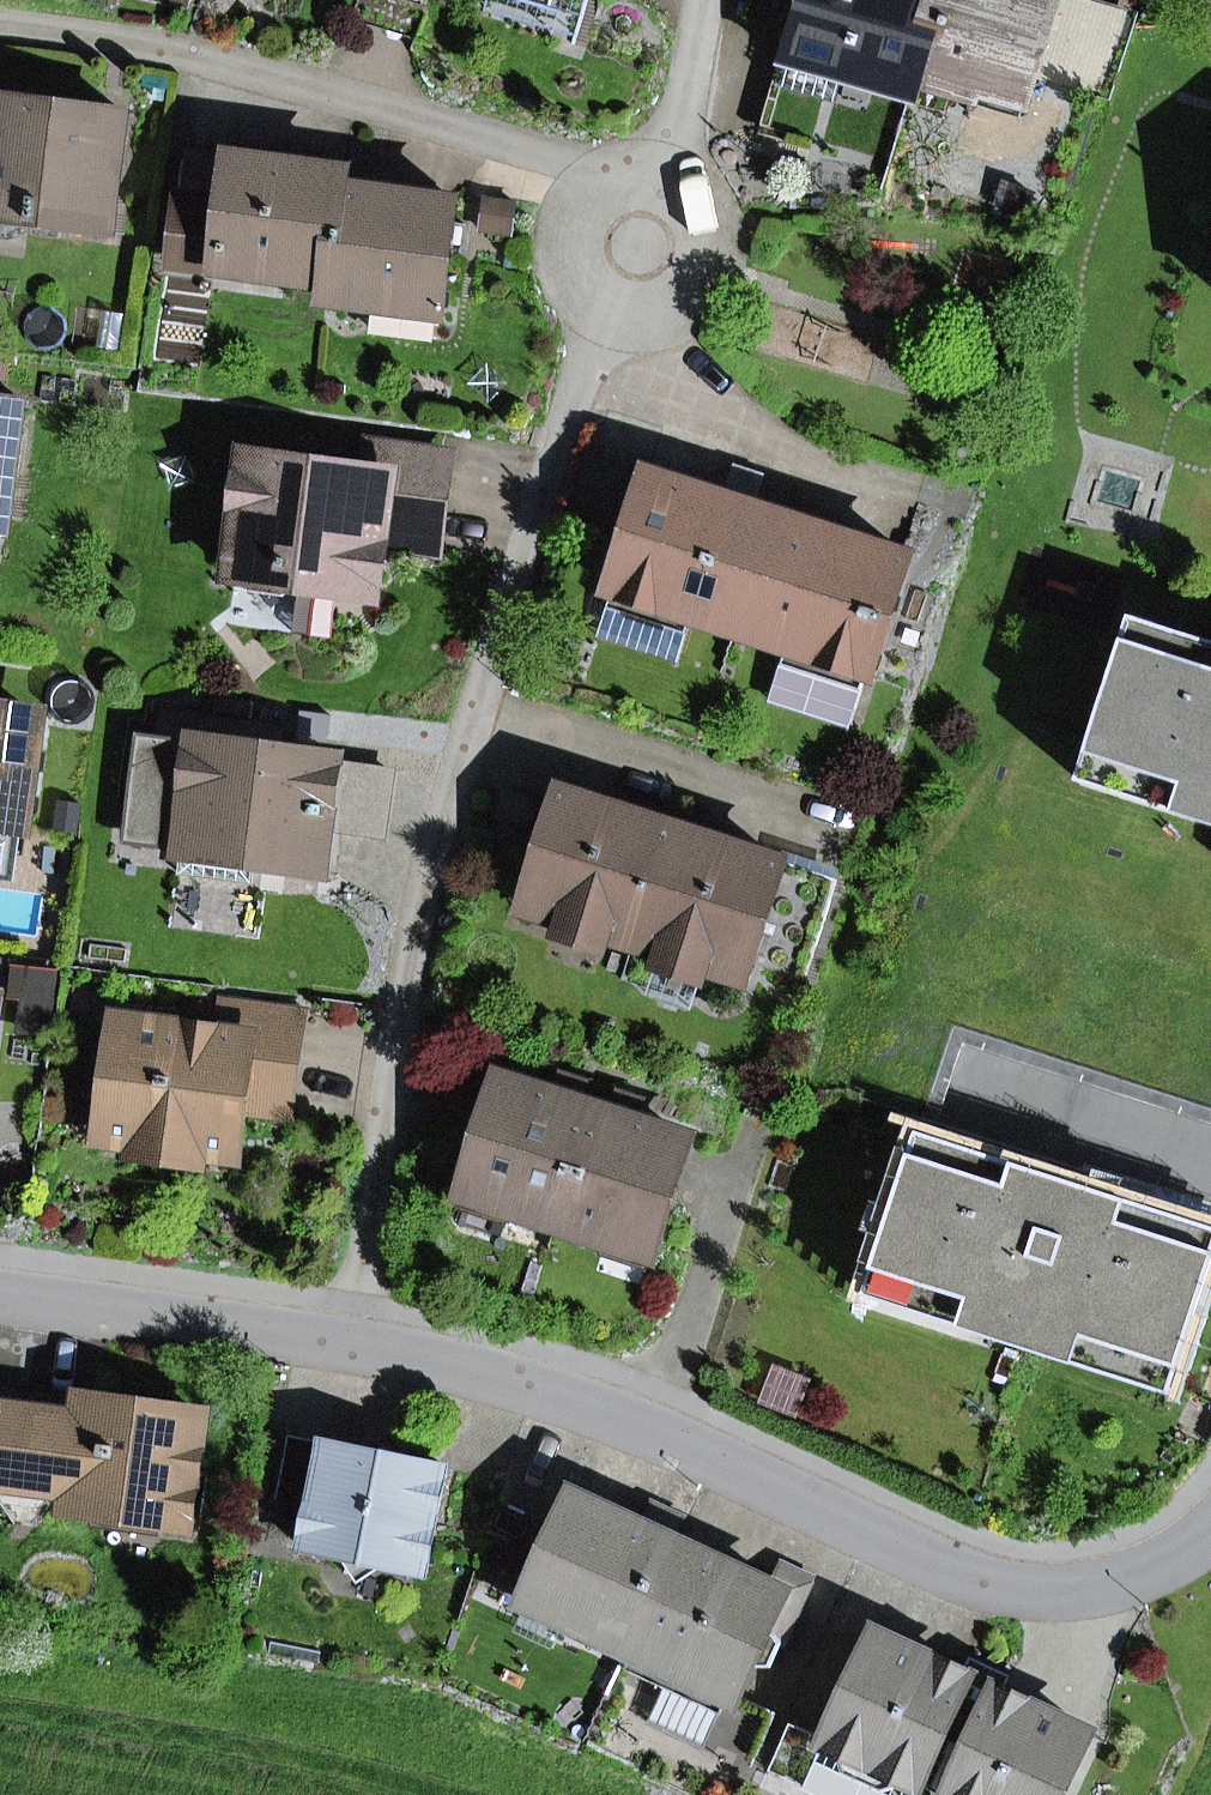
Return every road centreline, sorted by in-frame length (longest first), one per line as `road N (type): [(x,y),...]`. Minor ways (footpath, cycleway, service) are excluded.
road 1 (residential): [(643,248),(572,394),(432,853),(352,1344)]
road 2 (residential): [(1210,1529),(1119,1583),(1069,1593),(1009,1591),(950,1575),(647,1429),(486,1370),(352,1344)]
road 3 (residential): [(643,248),(573,157),(227,60),(0,23)]
road 4 (residential): [(352,1344),(0,1295)]
road 5 (residential): [(706,0),(643,248)]

